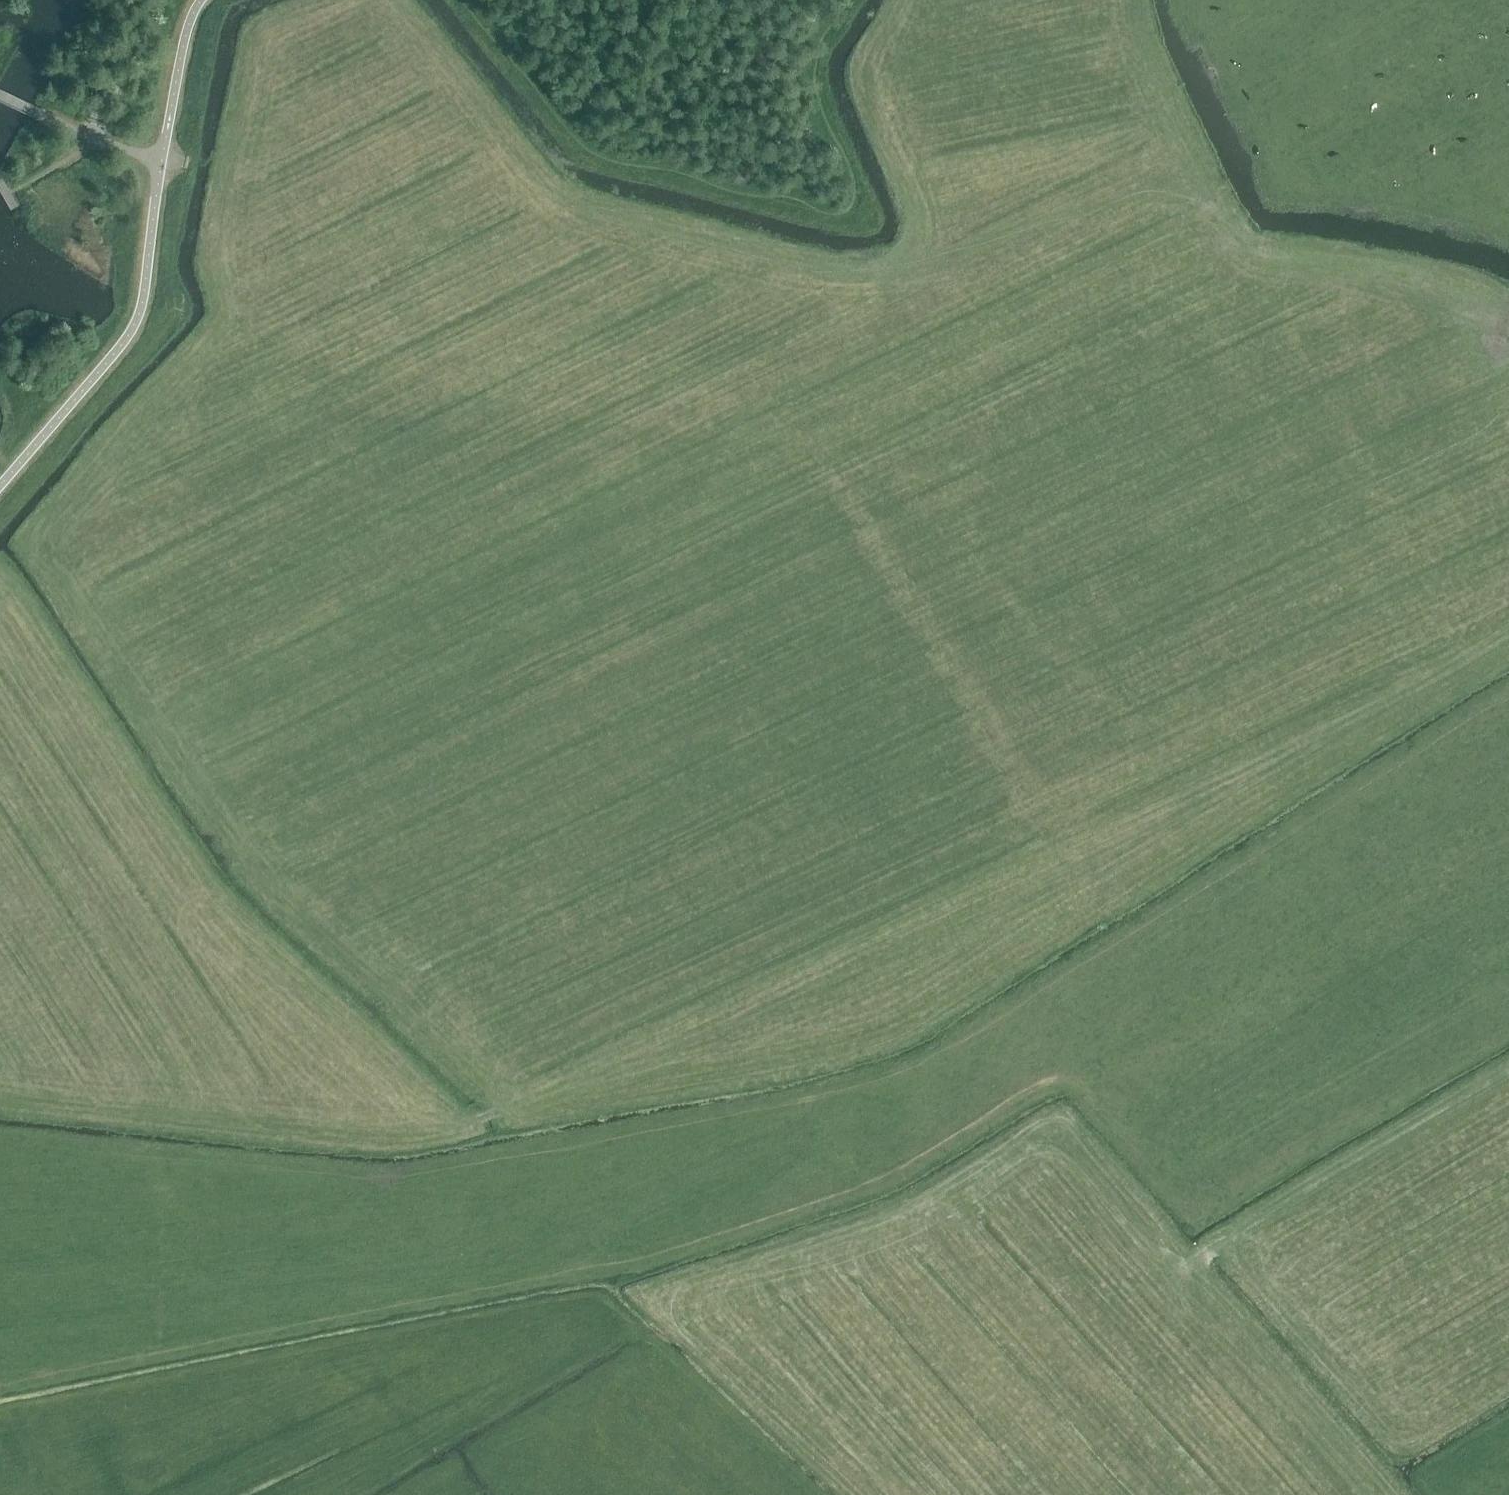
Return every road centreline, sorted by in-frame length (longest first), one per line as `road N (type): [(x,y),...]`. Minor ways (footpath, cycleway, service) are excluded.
road 1 (track): [(643,1086),(453,1129),(0,1095)]
road 2 (track): [(1194,1262),(1508,1077)]
road 3 (track): [(1250,240),(1508,316)]

